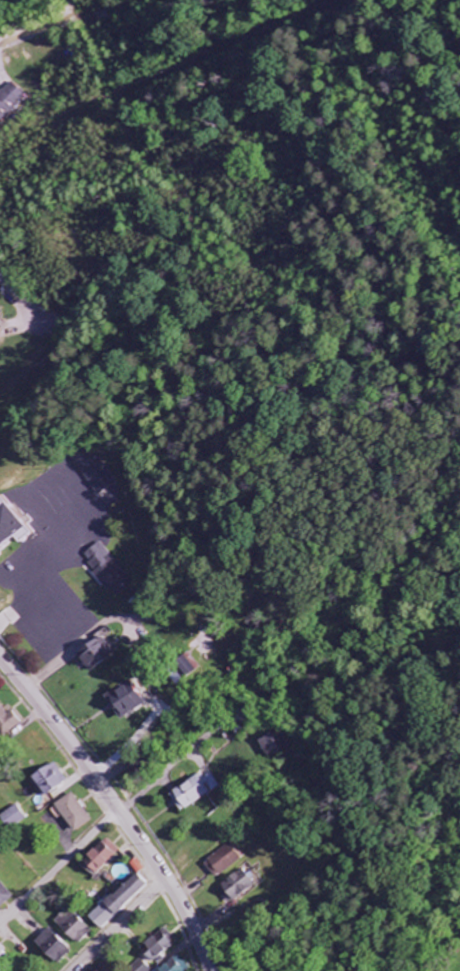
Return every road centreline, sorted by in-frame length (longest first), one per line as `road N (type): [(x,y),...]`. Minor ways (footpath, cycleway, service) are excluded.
road 1 (tertiary): [(213,970),(167,878),(0,653)]
road 2 (residential): [(0,926),(122,812)]
road 3 (residential): [(75,970),(167,878)]

